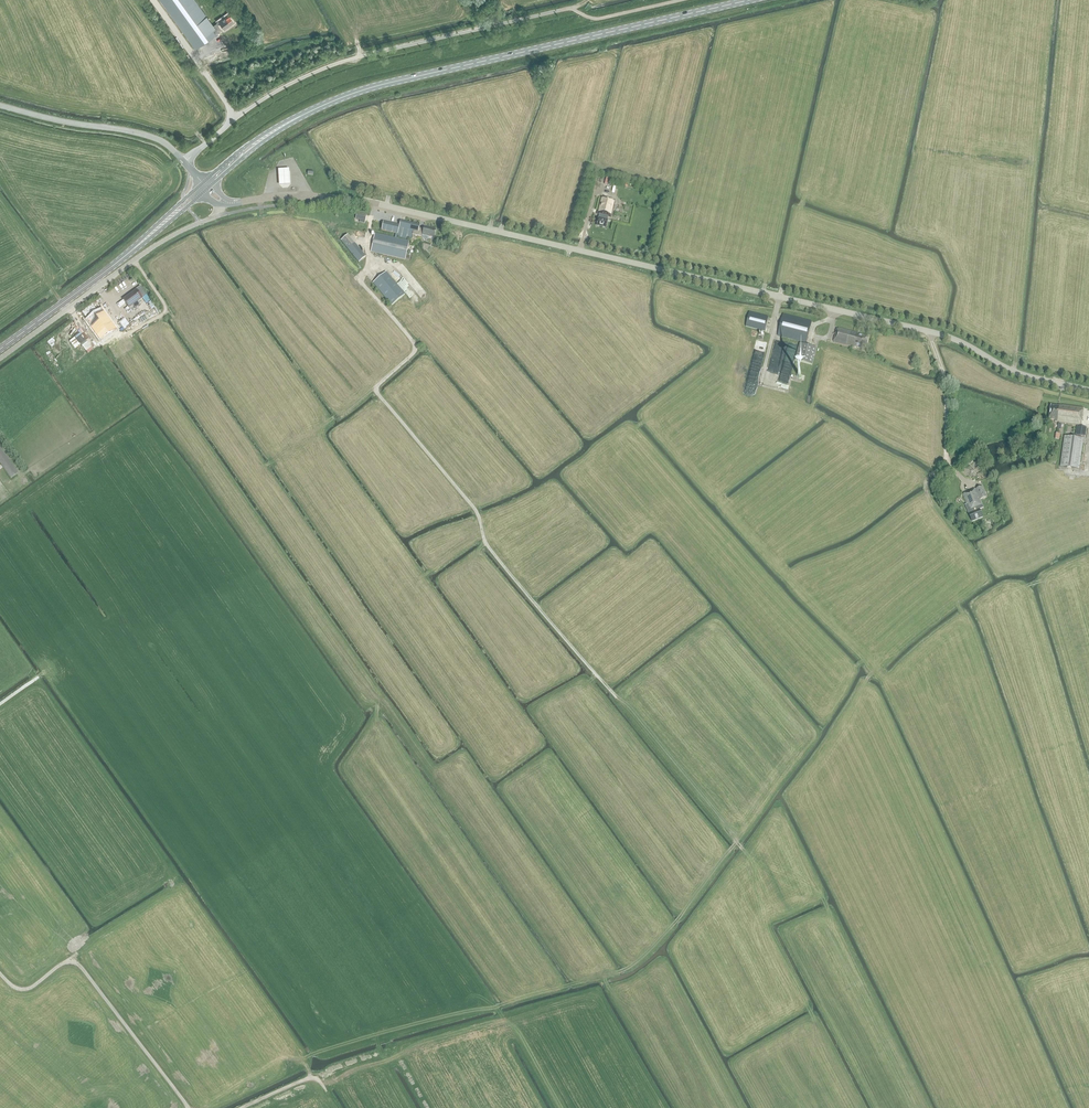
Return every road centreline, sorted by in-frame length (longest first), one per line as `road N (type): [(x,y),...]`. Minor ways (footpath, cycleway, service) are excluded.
road 1 (tertiary): [(379,204),(932,332),(1018,373),(1088,390)]
road 2 (track): [(362,276),(416,346),(376,391),(473,506),(488,546),(616,698)]
road 3 (primary): [(304,114),(385,84),(750,0)]
road 4 (unclassified): [(185,162),(260,101),(325,68),(572,9)]
road 5 (unclassified): [(0,358),(161,242),(219,215),(220,205)]
road 6 (track): [(0,973),(25,989),(64,963),(78,964),(188,1107)]
road 7 (tertiary): [(185,162),(150,136),(0,105)]
road 8 (primary): [(0,349),(124,256)]
road 9 (tertiary): [(379,204),(303,196),(241,201)]
road 10 (primary): [(304,114),(247,145),(202,183)]

